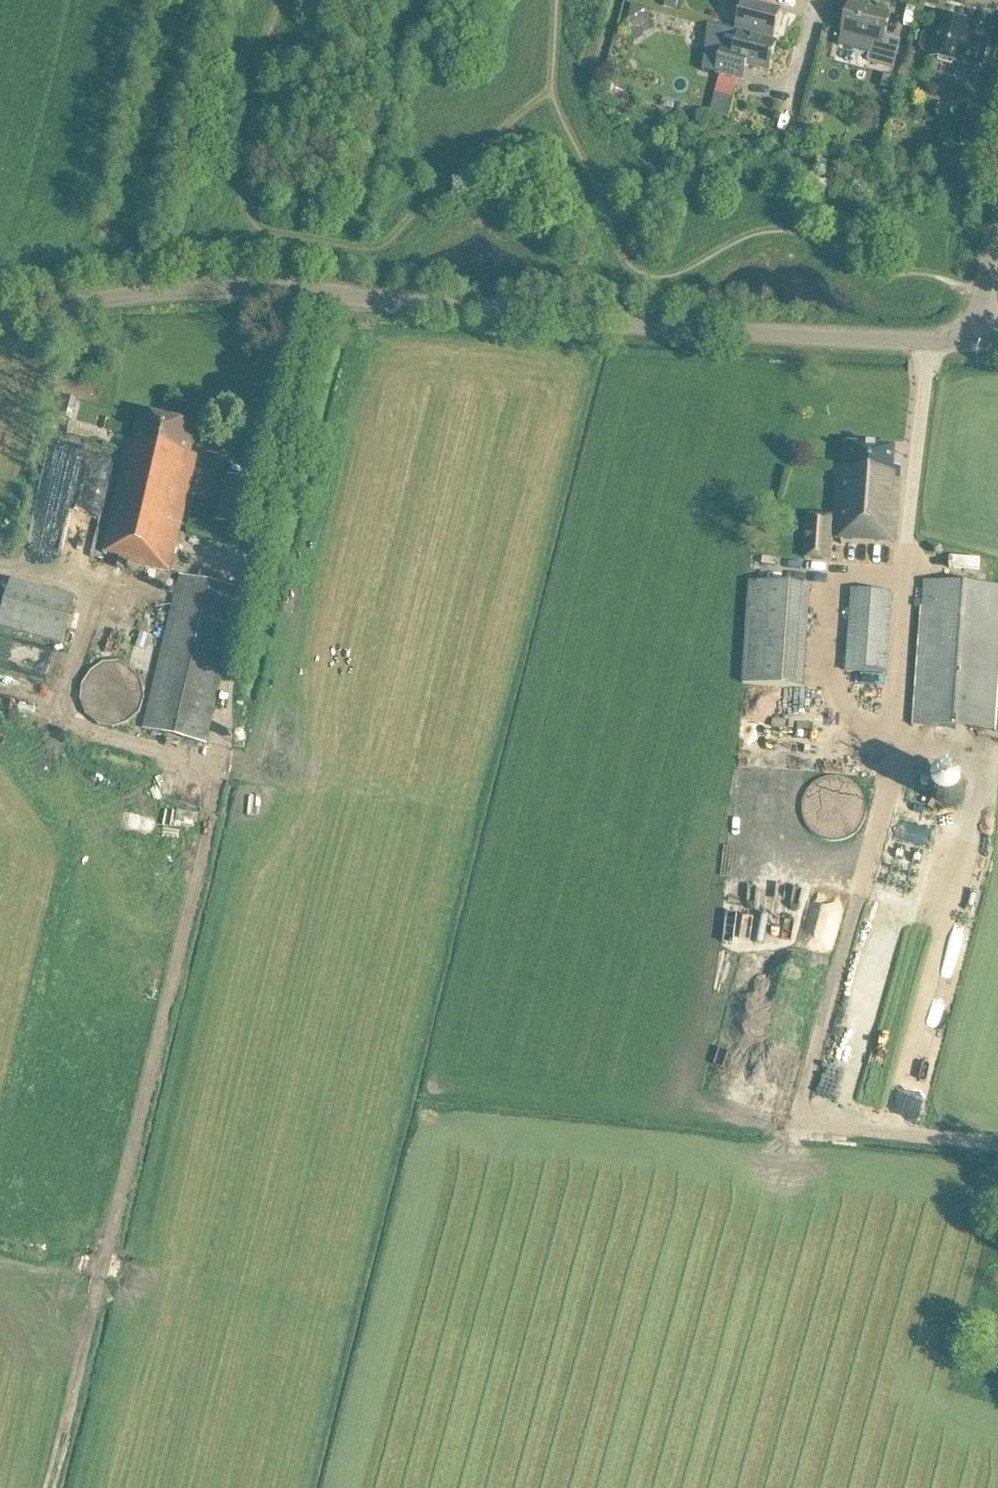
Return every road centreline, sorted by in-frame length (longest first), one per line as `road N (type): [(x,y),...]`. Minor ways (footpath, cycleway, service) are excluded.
road 1 (unclassified): [(0,319),(171,292),(271,291),(587,322),(975,344)]
road 2 (track): [(997,1149),(808,1130),(801,1106),(886,800)]
road 3 (unclassified): [(975,344),(997,226)]

